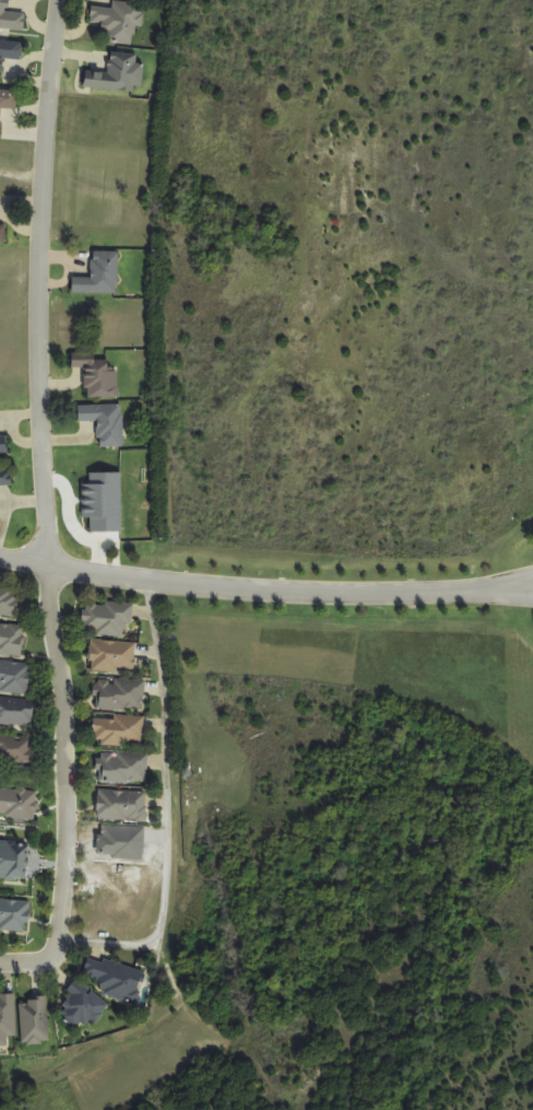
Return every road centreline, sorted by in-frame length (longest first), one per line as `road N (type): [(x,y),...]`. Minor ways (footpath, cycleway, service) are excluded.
road 1 (residential): [(57,0),(36,293),(43,565),(64,697),(67,872),(52,959)]
road 2 (residential): [(0,559),(93,579),(312,597),(532,589)]

